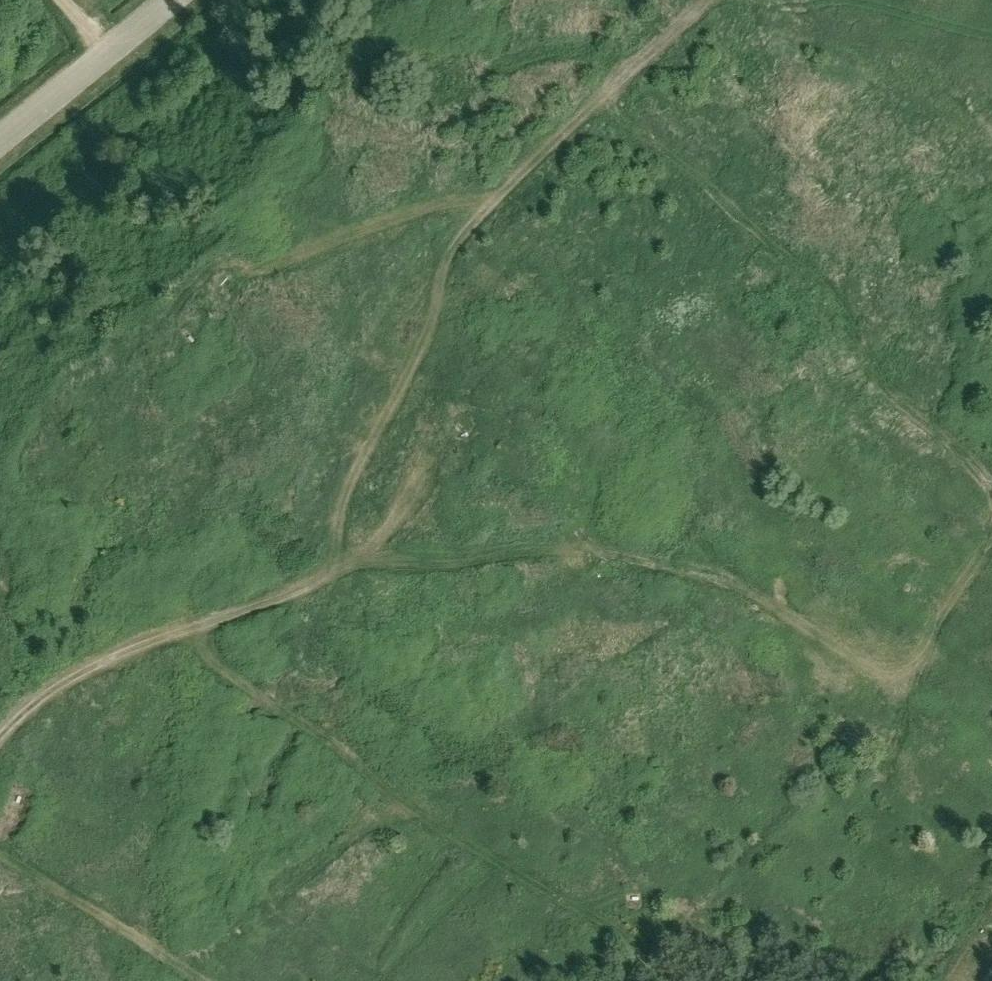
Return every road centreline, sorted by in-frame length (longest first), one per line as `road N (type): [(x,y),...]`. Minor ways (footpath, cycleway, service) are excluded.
road 1 (track): [(0,737),(63,680),(325,573),(336,556),(339,511),(431,326),(453,246),(714,0)]
road 2 (track): [(336,556),(464,565),(568,552),(714,573),(901,680),(991,535)]
road 3 (track): [(502,195),(417,212),(258,273),(209,271),(42,410),(0,504)]
road 4 (track): [(194,630),(215,659),(380,786),(643,954),(669,980)]
road 5 (track): [(991,489),(882,383),(836,309),(607,98)]
road 6 (track): [(0,914),(63,894),(204,980)]

